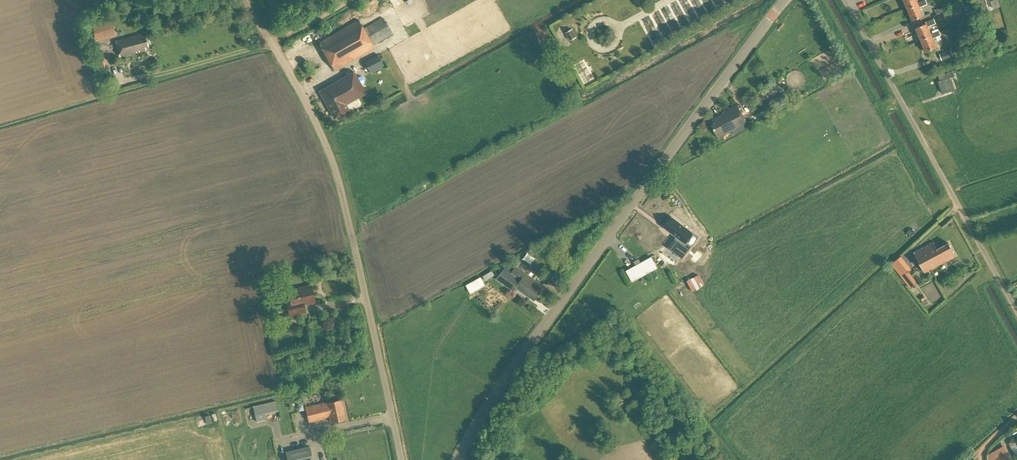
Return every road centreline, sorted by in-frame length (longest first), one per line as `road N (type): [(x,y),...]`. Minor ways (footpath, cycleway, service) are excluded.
road 1 (unclassified): [(457,459),(506,377),(787,0)]
road 2 (unclassified): [(401,459),(334,167),(273,44)]
road 3 (unclassified): [(1016,315),(843,0)]

